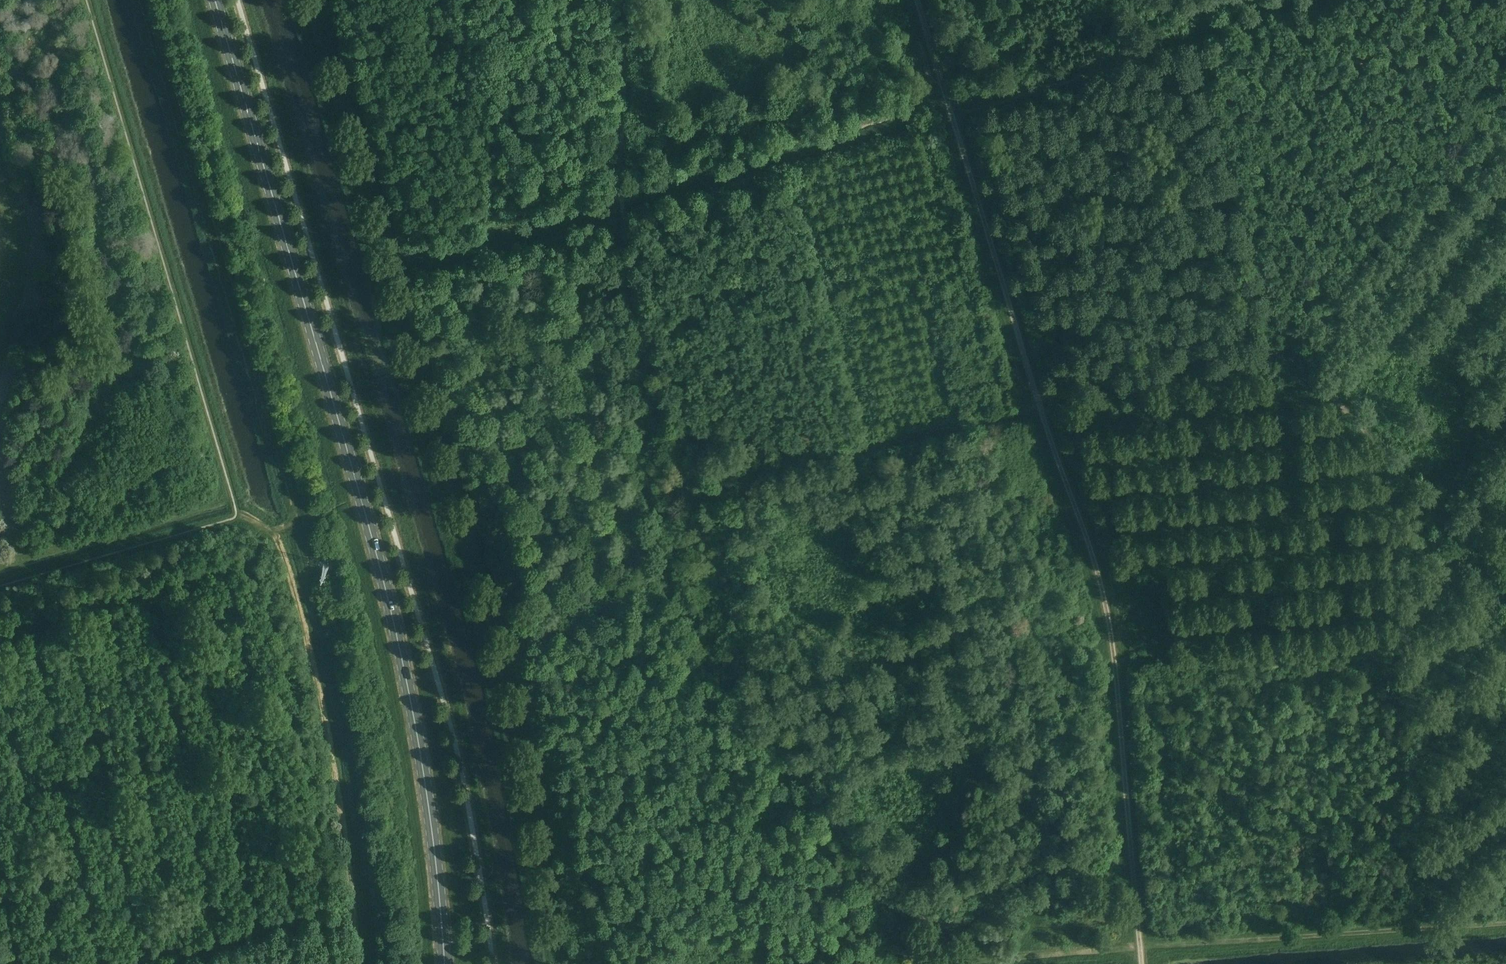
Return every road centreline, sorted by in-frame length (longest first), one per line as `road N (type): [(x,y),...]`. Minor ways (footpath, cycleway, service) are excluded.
road 1 (track): [(1505,925),(1002,961),(884,892),(703,665),(674,602),(636,455),(652,421),(613,203)]
road 2 (track): [(564,963),(495,637),(309,0)]
road 3 (track): [(1144,963),(1113,617),(1037,395),(920,0)]
road 4 (secondary): [(215,0),(399,645),(427,784),(445,963)]
road 5 (track): [(1295,345),(874,445),(652,421)]
road 6 (track): [(387,268),(886,129),(959,125)]
road 7 (track): [(1330,0),(957,117)]
road 8 (track): [(1505,87),(1295,345)]

